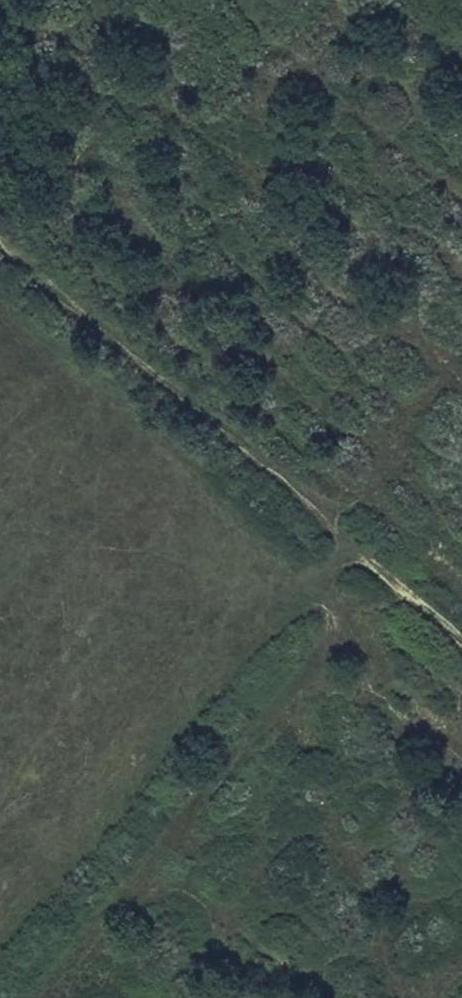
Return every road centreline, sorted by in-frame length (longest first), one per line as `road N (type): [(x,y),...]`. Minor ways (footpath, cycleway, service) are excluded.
road 1 (track): [(0,238),(461,643)]

